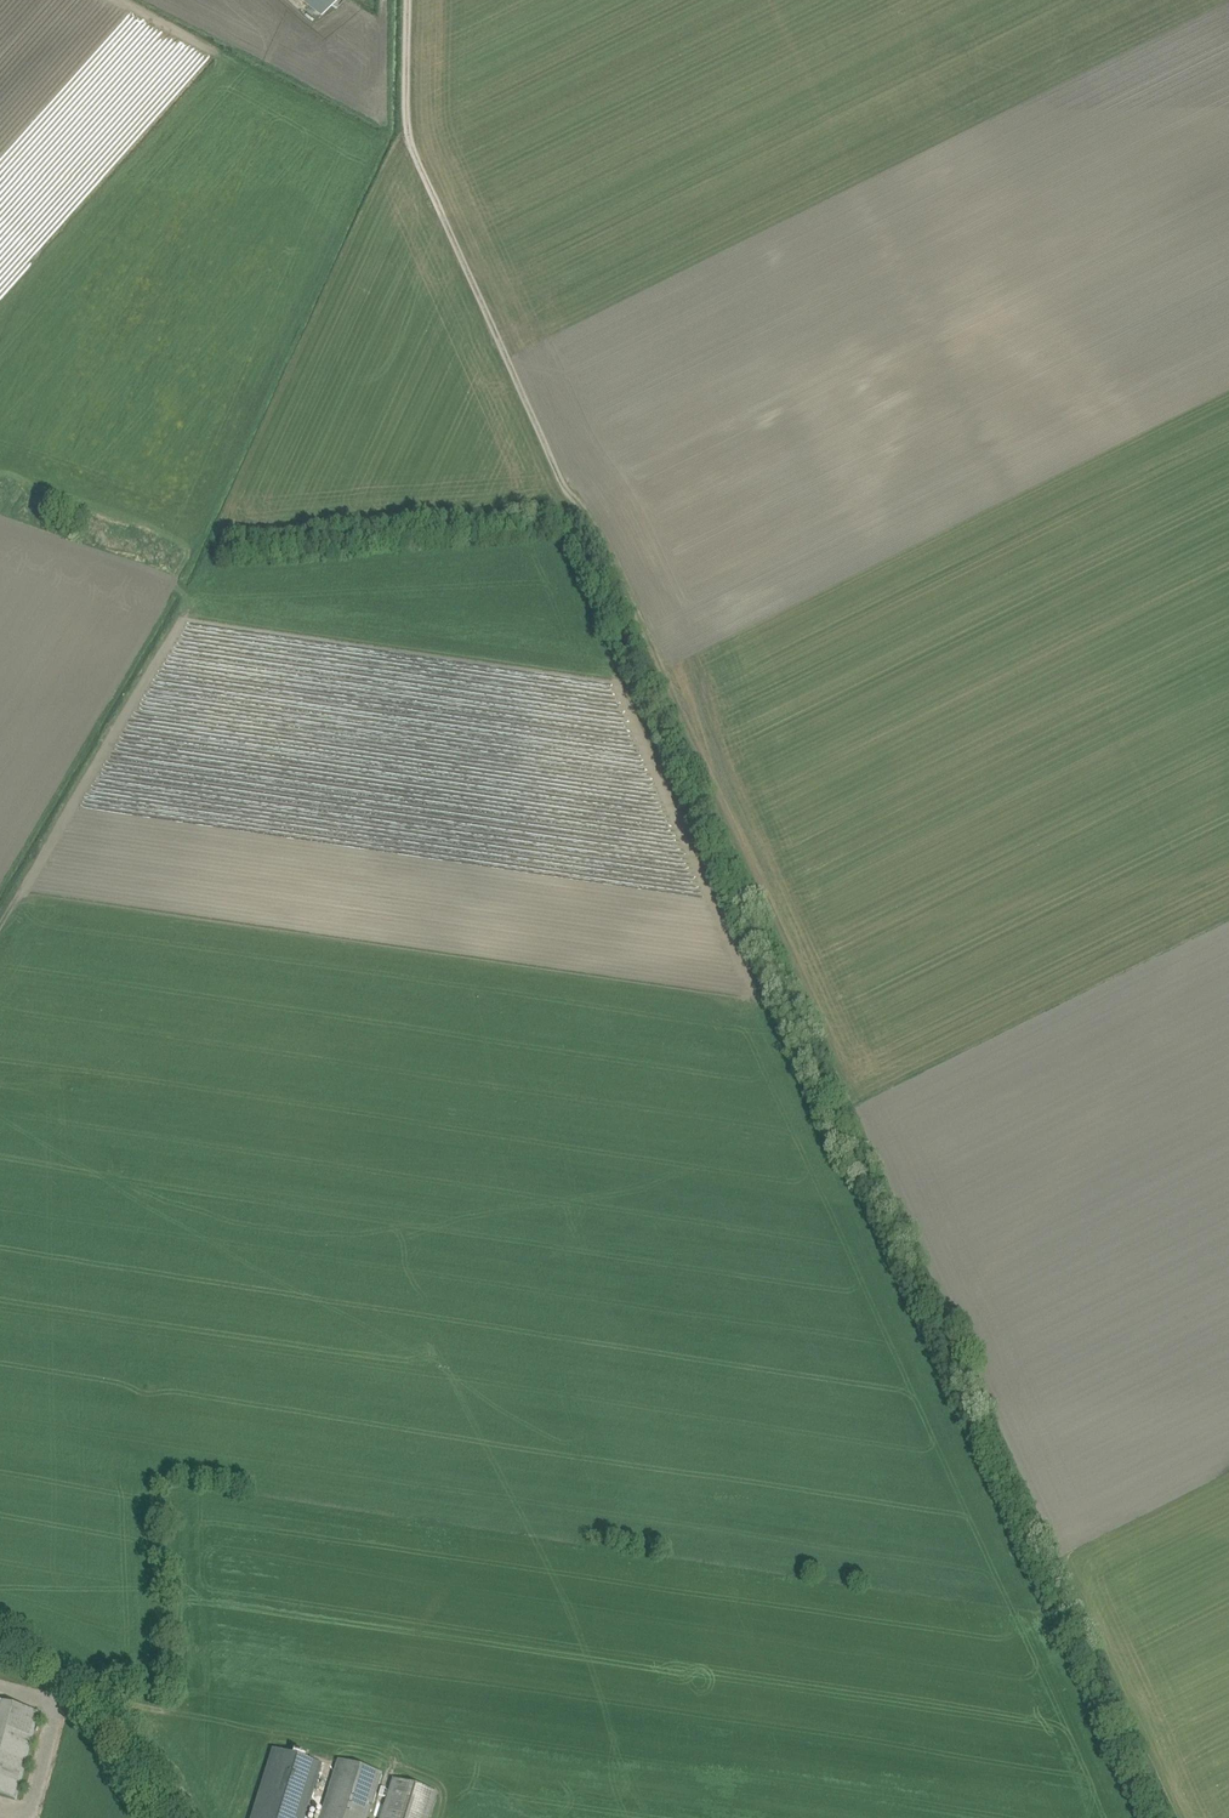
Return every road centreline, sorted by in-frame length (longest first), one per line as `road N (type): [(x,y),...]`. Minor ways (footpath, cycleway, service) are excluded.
road 1 (unclassified): [(163,1817),(76,1684),(0,1646)]

